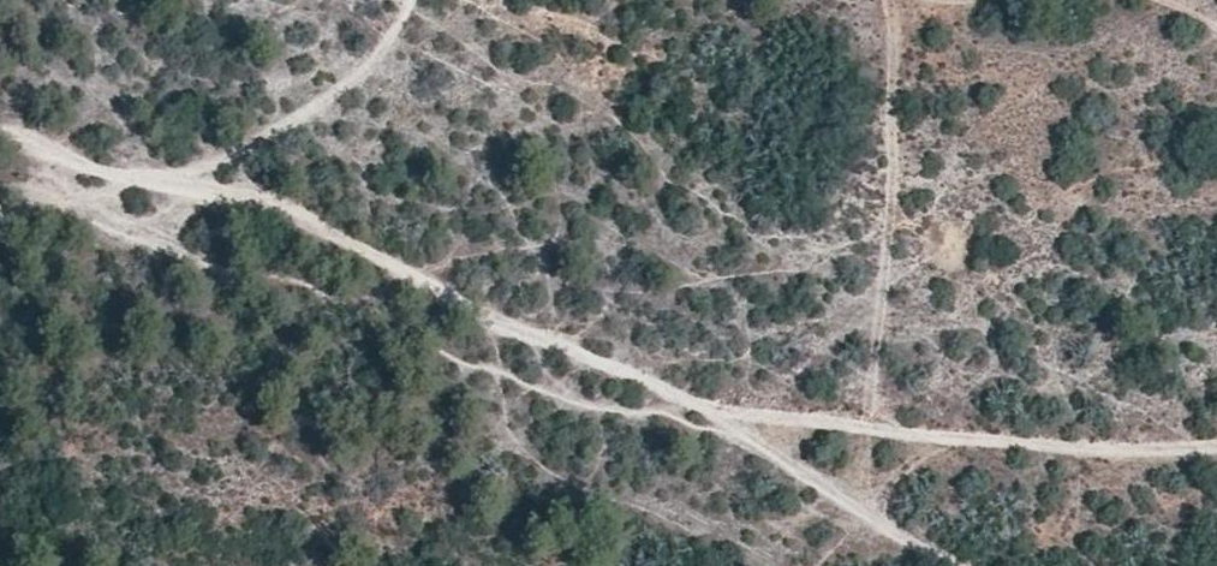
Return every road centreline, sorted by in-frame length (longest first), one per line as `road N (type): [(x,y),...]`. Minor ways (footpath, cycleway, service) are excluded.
road 1 (track): [(149,181),(209,193),(383,262),(703,411),(951,565)]
road 2 (track): [(703,411),(1063,444),(1216,444)]
road 3 (track): [(890,0),(893,103),(873,430)]
road 4 (track): [(149,181),(270,141),(380,64),(412,0)]

